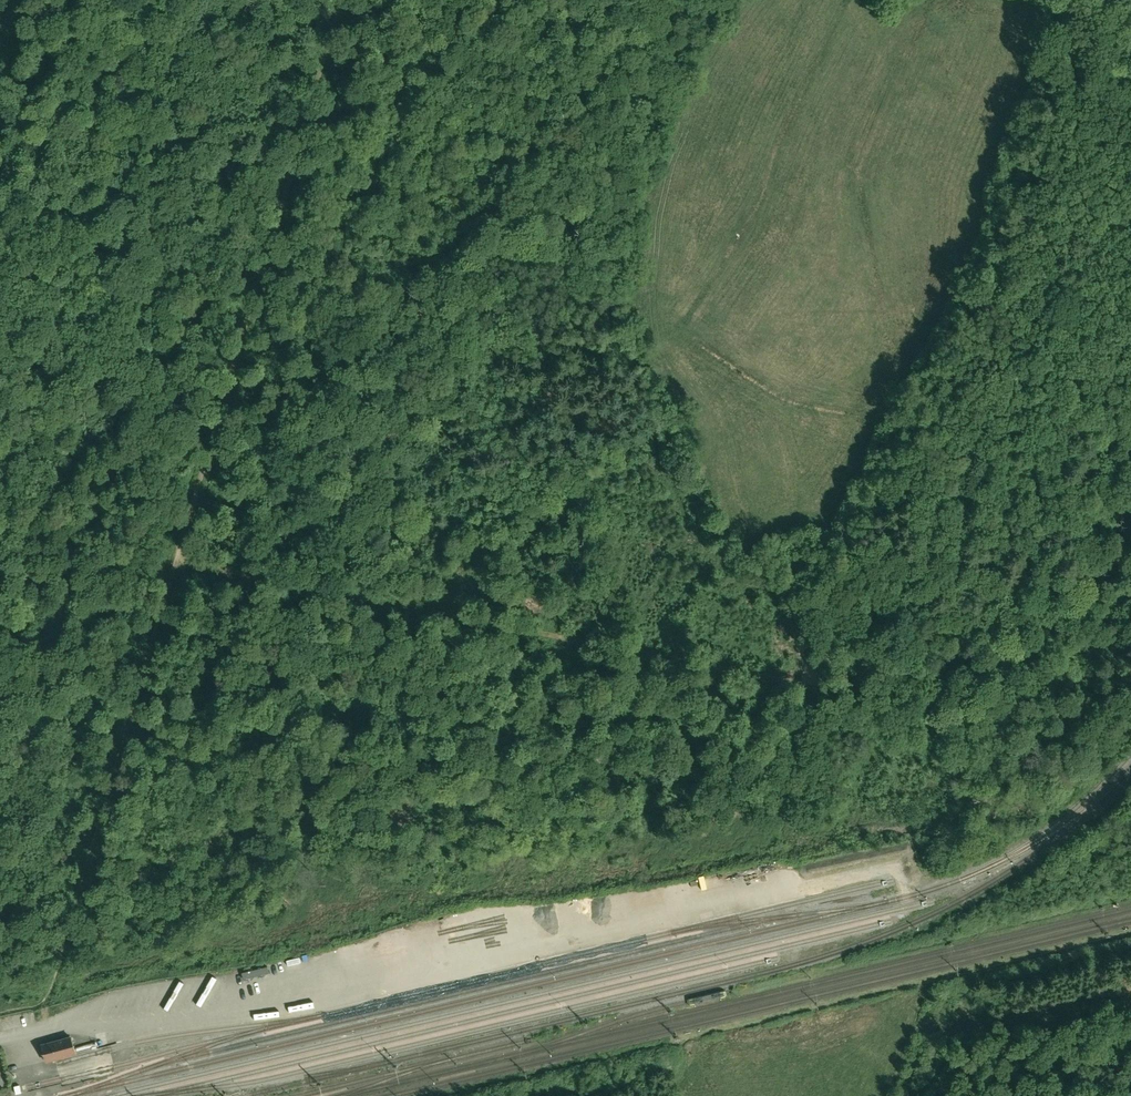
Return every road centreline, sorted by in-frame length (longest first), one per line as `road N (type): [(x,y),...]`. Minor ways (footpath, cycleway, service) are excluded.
road 1 (track): [(337,0),(52,988)]
road 2 (track): [(176,562),(815,686),(1130,636)]

